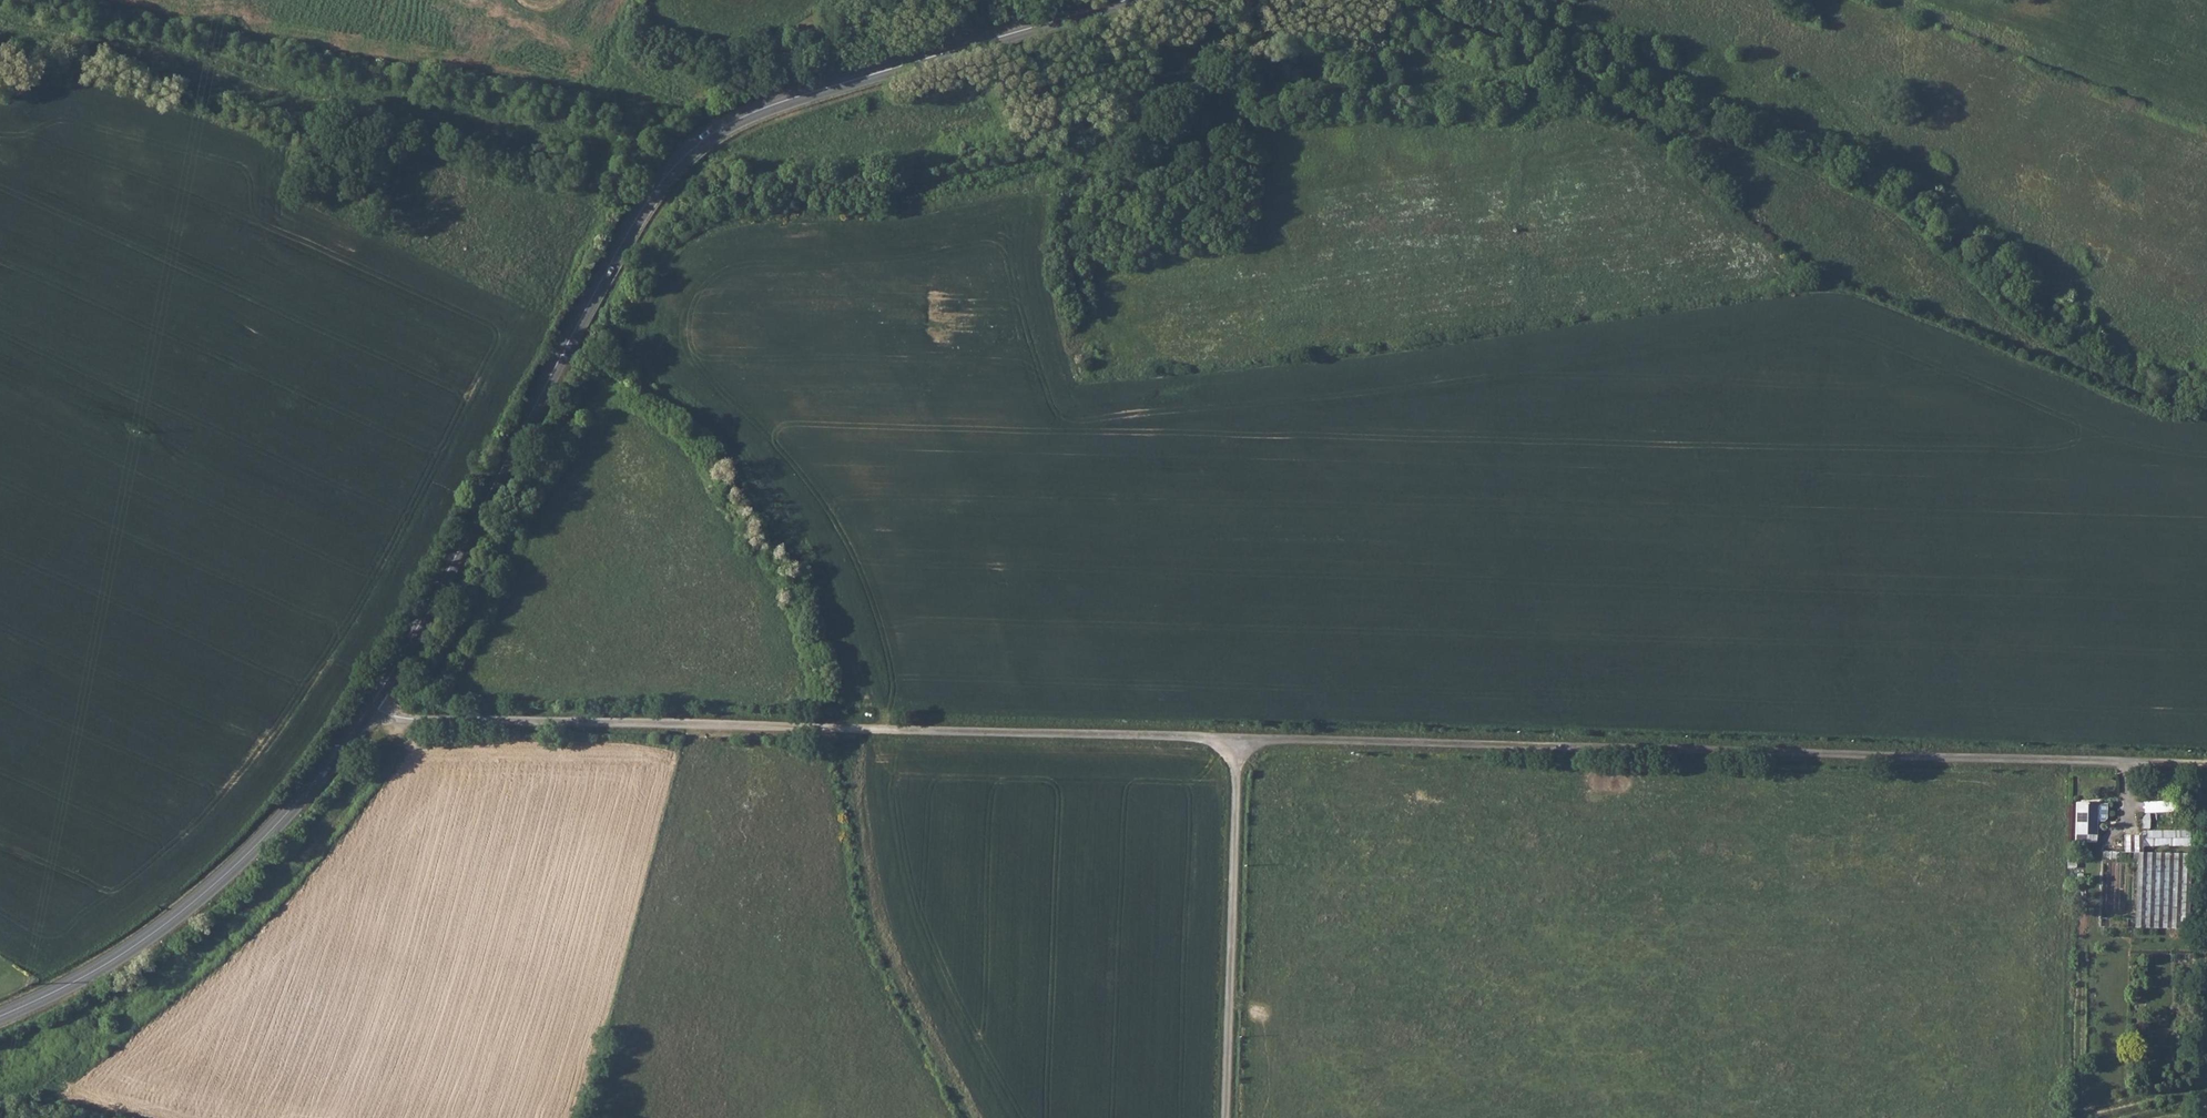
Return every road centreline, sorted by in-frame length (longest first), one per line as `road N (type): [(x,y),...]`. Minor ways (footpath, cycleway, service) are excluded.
road 1 (secondary): [(370,705),(444,583),(629,229),(692,149),(752,112),(1129,0)]
road 2 (unclassified): [(1237,739),(2206,764)]
road 3 (unclassified): [(370,705),(415,719),(1237,739)]
road 4 (secondary): [(0,1015),(107,963),(183,910),(298,800),(370,705)]
road 5 (unclassified): [(1237,739),(1224,1117)]

